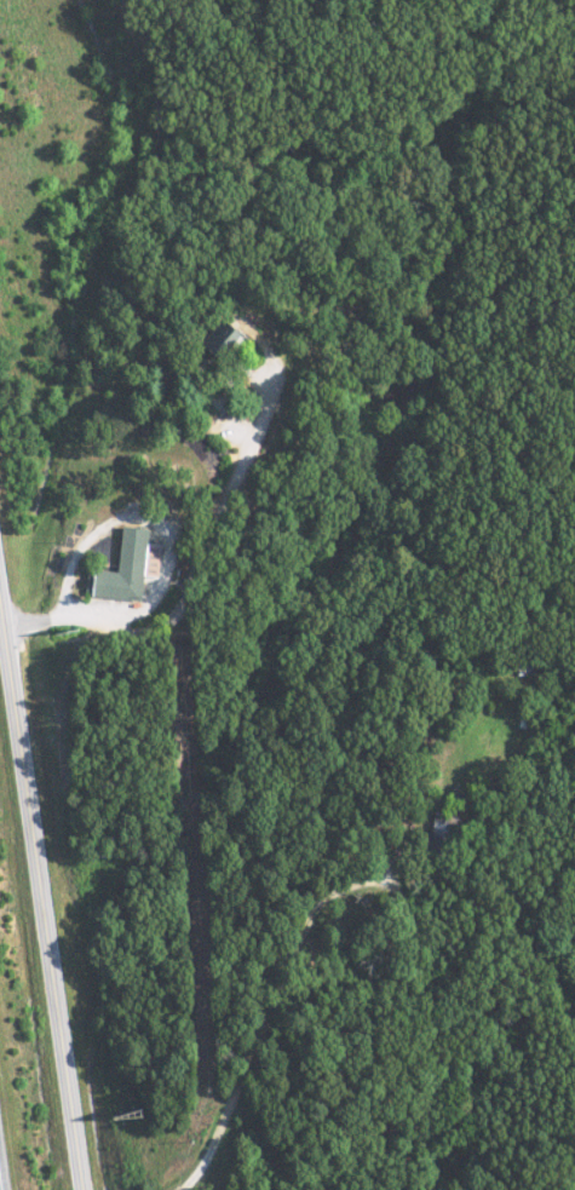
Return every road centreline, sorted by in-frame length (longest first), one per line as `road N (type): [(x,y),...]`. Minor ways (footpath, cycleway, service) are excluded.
road 1 (tertiary): [(0,600),(87,1189)]

